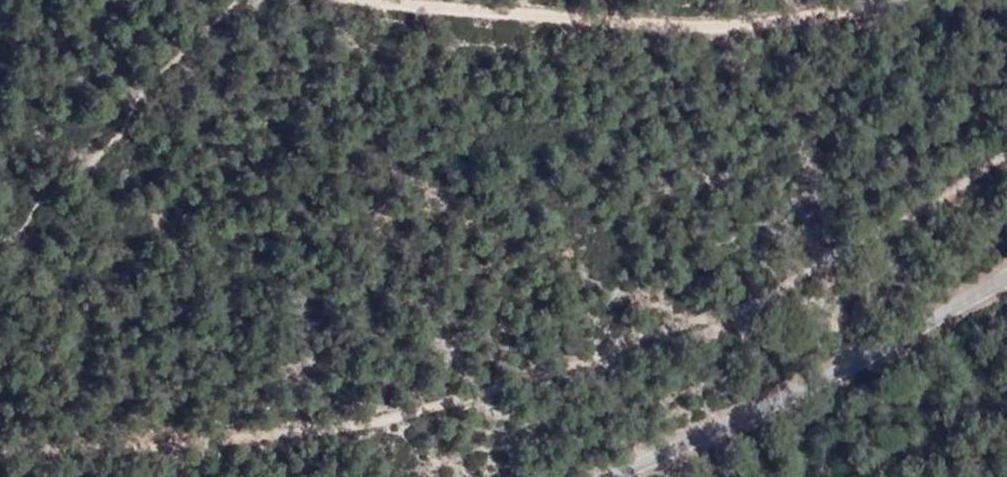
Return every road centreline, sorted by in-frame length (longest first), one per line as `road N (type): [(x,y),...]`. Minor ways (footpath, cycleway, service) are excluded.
road 1 (track): [(0,452),(291,431),(700,328),(907,229),(1006,153)]
road 2 (track): [(883,0),(785,23),(658,30),(345,0)]
road 3 (unclassified): [(625,476),(1006,277)]

